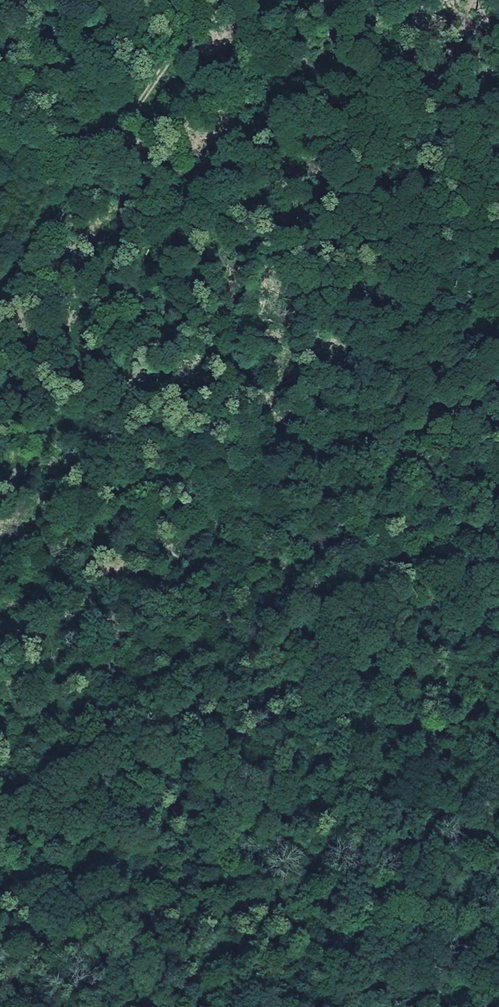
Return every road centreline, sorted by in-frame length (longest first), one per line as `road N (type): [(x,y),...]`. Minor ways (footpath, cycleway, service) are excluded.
road 1 (track): [(210,0),(130,89),(0,294)]

